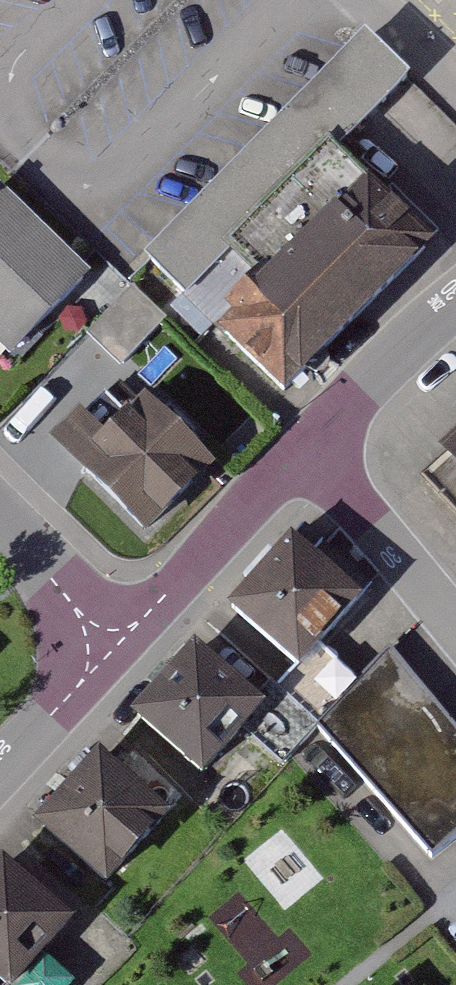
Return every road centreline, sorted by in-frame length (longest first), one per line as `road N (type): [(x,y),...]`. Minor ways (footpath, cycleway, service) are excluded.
road 1 (residential): [(319,460),(127,651)]
road 2 (residential): [(319,460),(455,624)]
road 3 (residential): [(455,319),(319,460)]
road 4 (residential): [(127,651),(0,508)]
road 5 (residential): [(127,651),(0,777)]

